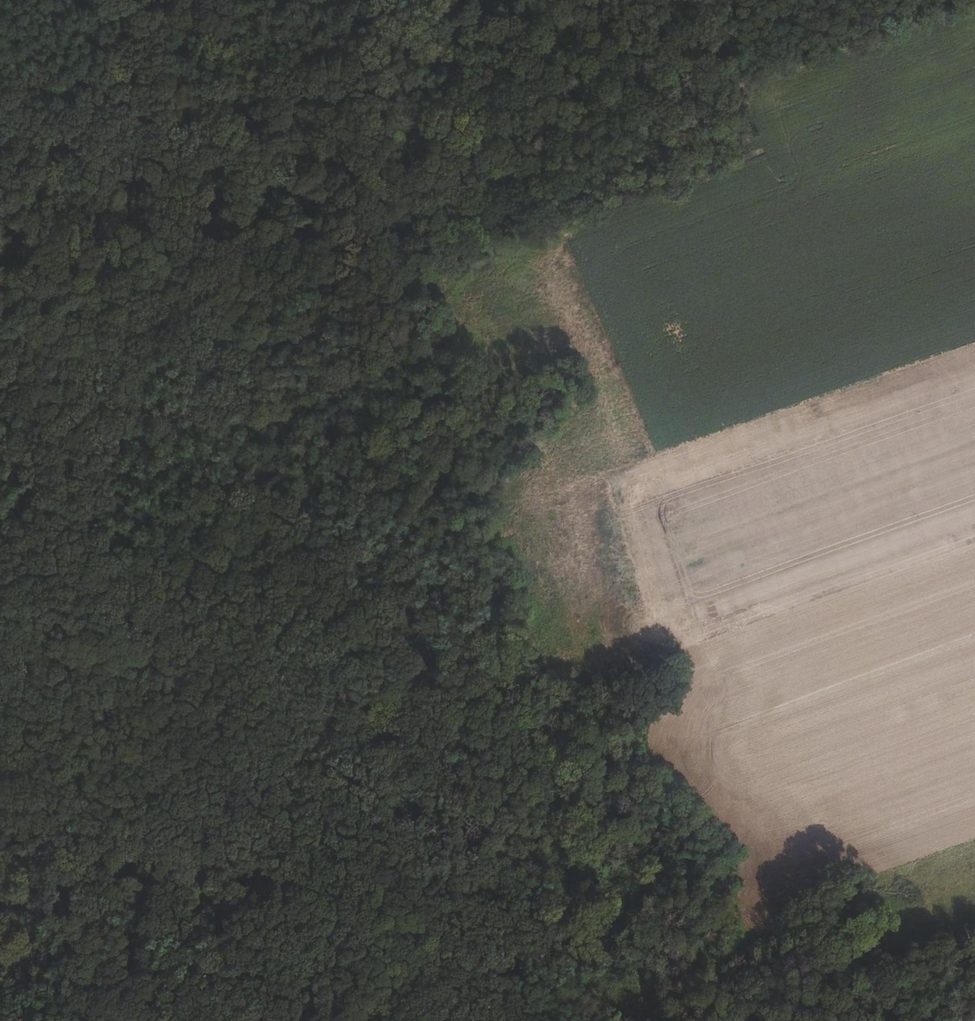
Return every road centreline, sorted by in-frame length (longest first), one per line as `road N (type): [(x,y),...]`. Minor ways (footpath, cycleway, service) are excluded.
road 1 (track): [(569,80),(689,60),(729,83),(964,0)]
road 2 (track): [(844,984),(974,937)]

